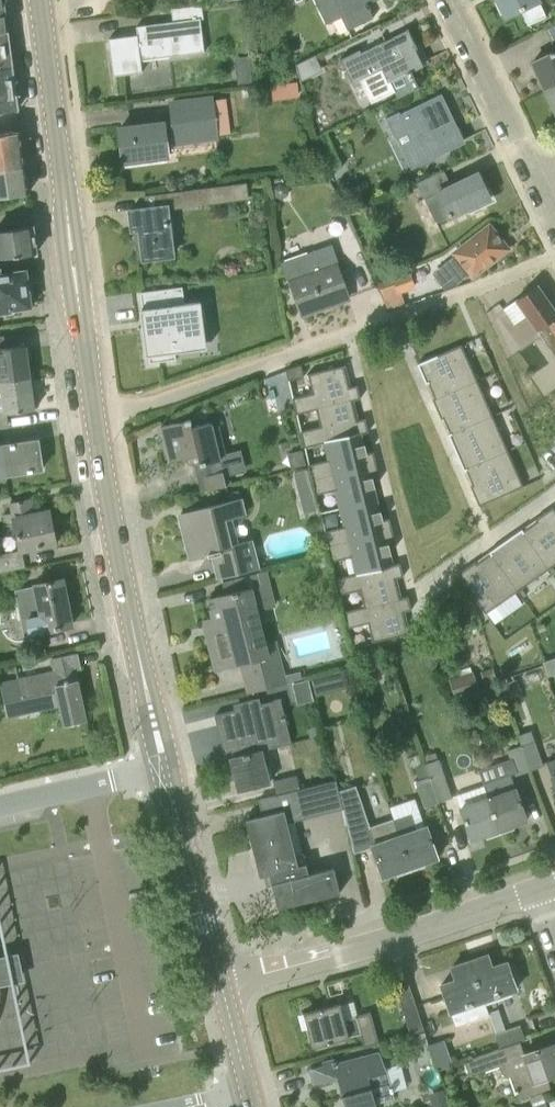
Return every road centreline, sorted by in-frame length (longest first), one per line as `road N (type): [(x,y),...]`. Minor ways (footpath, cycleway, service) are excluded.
road 1 (residential): [(95,421),(475,289),(554,253)]
road 2 (residential): [(221,984),(538,892)]
road 3 (tertiary): [(149,697),(95,421)]
road 4 (tertiary): [(68,220),(40,0)]
road 5 (residential): [(536,182),(448,0)]
road 6 (residential): [(0,830),(33,841),(177,815)]
road 7 (tertiary): [(221,984),(177,815)]
road 8 (tertiary): [(95,421),(78,297)]
road 9 (tertiary): [(149,697),(153,762),(177,815)]
road 10 (tertiary): [(177,815),(166,730),(149,697)]

